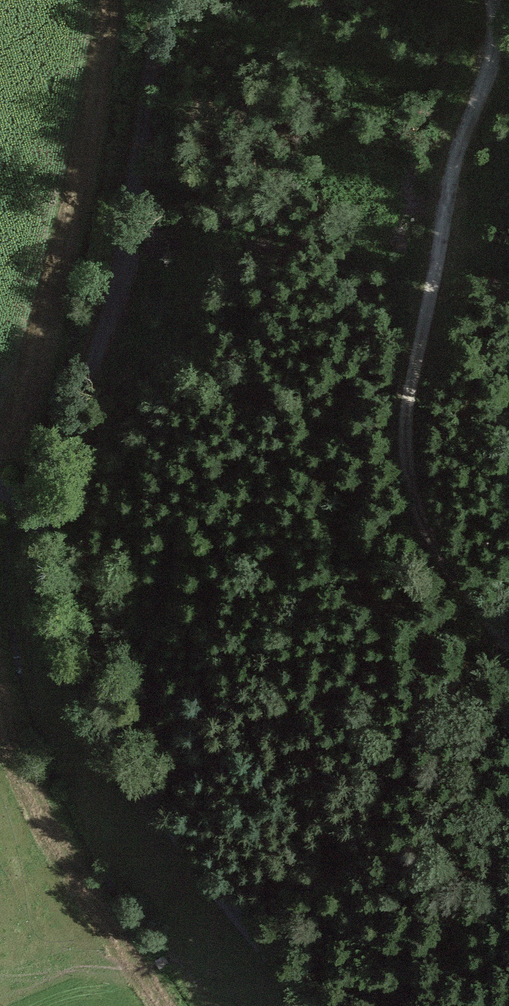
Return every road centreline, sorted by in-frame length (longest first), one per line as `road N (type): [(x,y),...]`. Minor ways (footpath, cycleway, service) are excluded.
road 1 (unclassified): [(160,0),(112,294),(46,513),(47,565),(73,658),(193,860),(311,1005)]
road 2 (track): [(492,0),(490,67),(452,174),(401,446),(409,505),(426,541),(508,642)]

